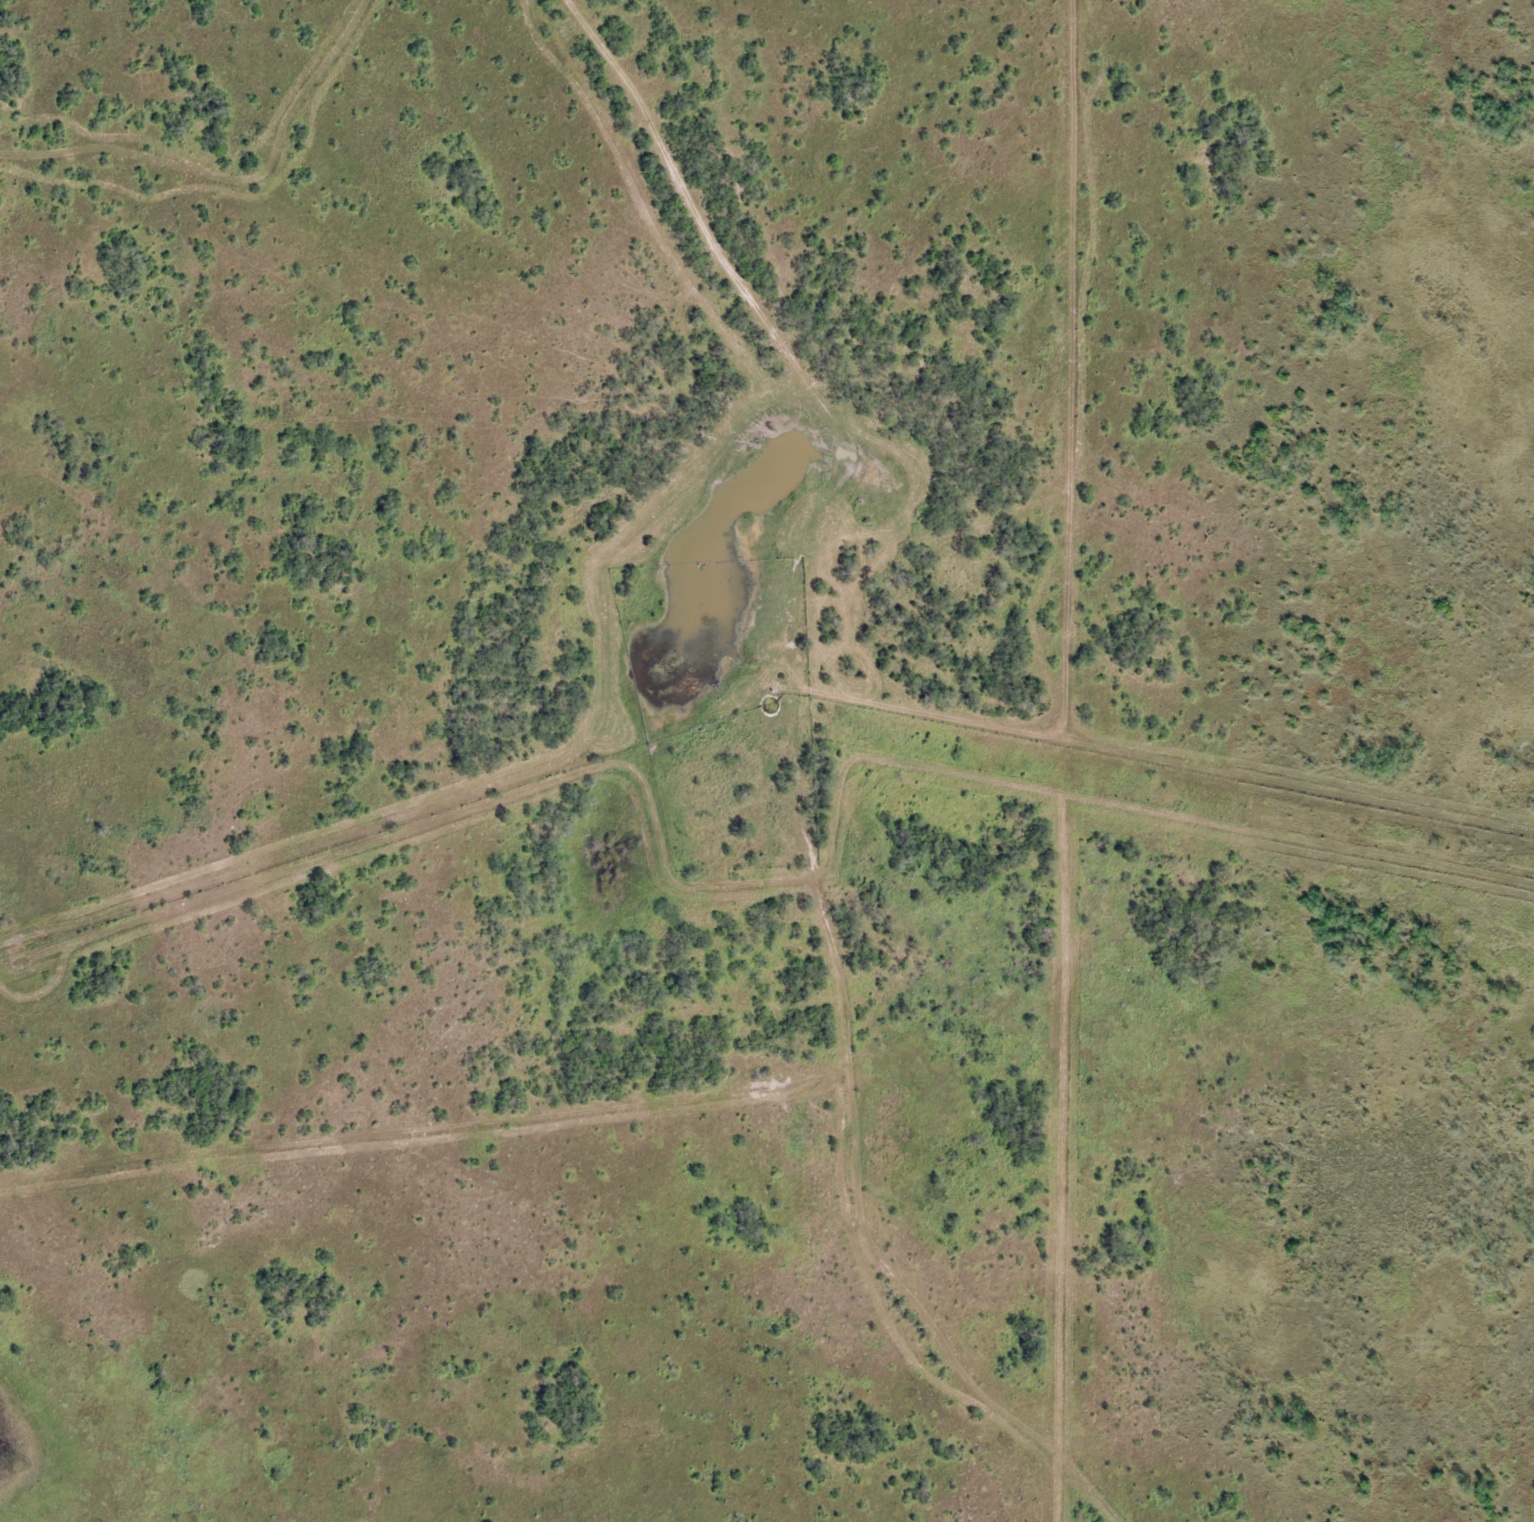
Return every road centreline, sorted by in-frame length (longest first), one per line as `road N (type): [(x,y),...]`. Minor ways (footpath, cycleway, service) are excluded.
road 1 (residential): [(1082,1521),(891,1251),(868,1169),(834,844),(834,705),(948,523),(948,399),(905,370),(801,337),(739,279),(677,88),(599,0)]
road 2 (residential): [(1042,0),(1029,1521)]

